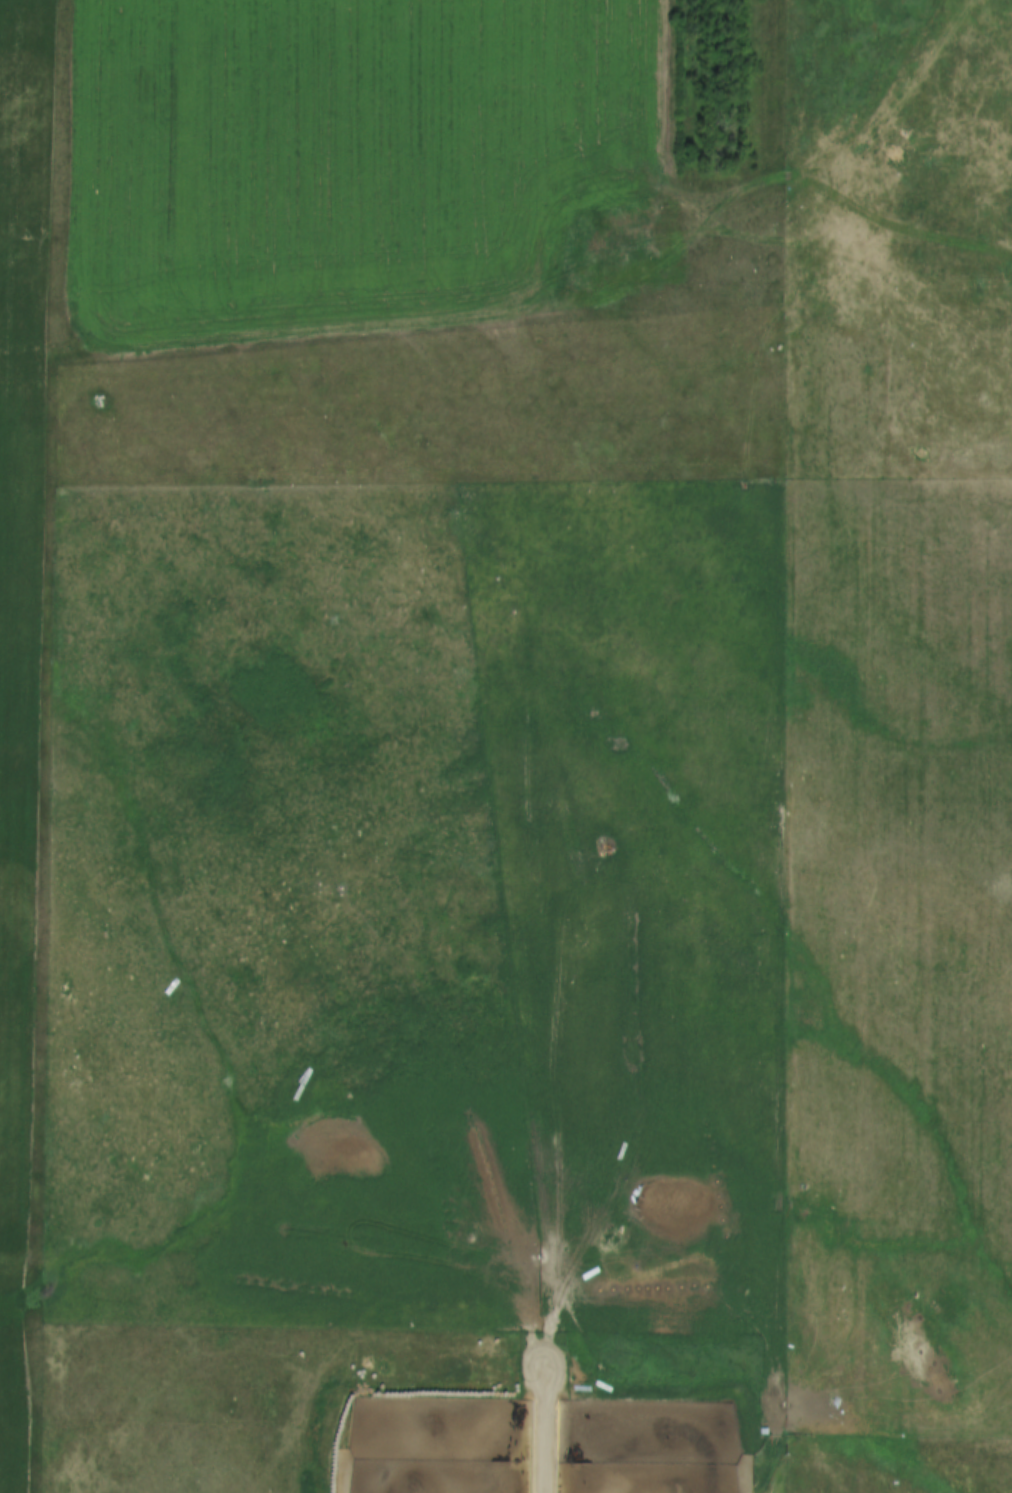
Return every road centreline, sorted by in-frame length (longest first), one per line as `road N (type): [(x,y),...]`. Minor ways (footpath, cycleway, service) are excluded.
road 1 (track): [(933,0),(835,160)]

